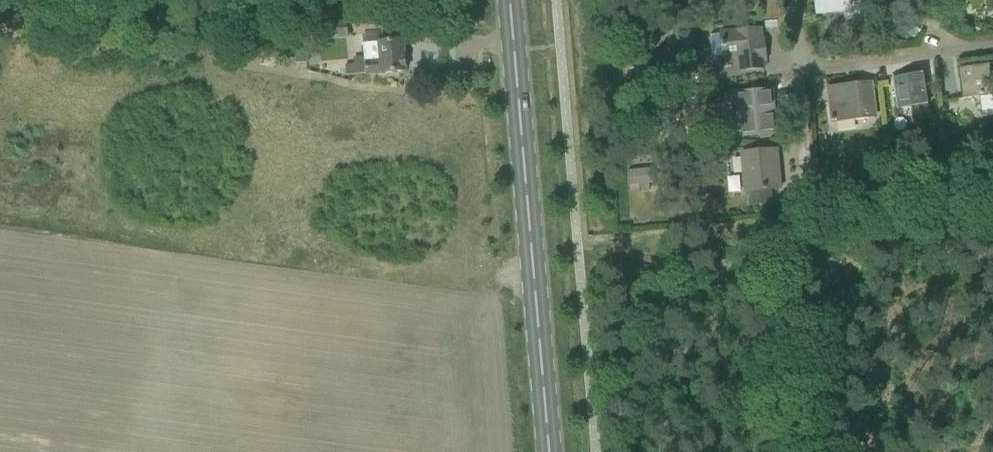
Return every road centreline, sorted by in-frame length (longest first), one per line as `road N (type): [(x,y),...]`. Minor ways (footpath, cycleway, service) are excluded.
road 1 (primary): [(549,451),(508,0)]
road 2 (residential): [(802,70),(992,45)]

